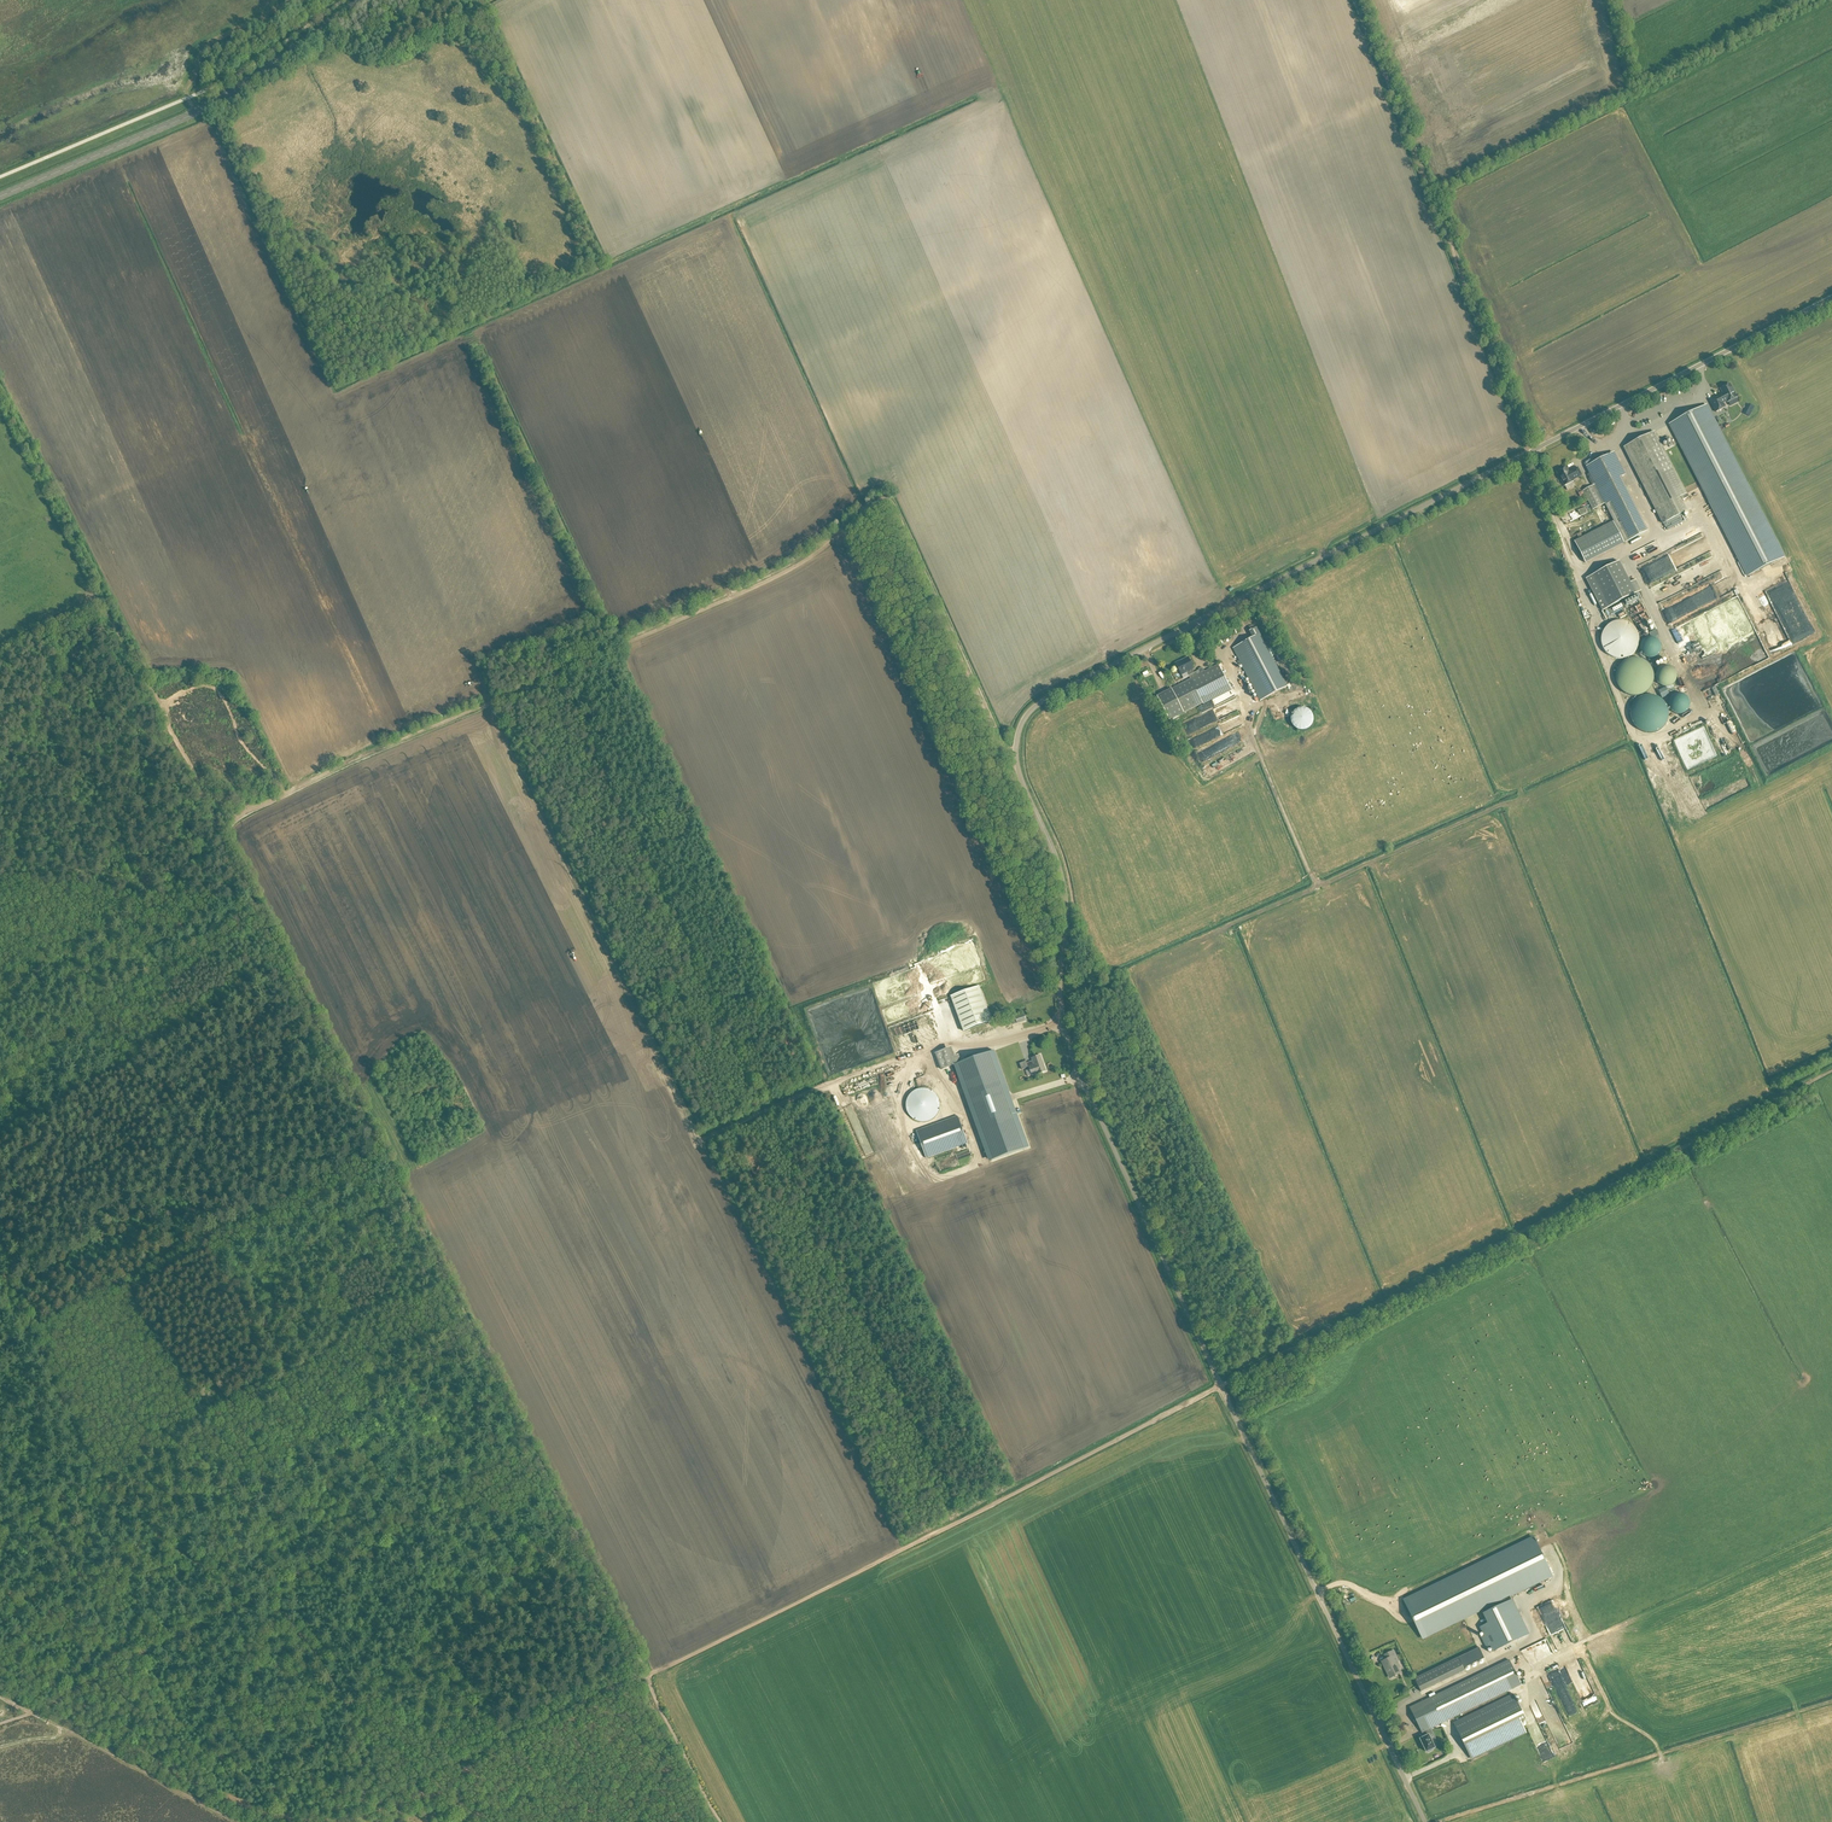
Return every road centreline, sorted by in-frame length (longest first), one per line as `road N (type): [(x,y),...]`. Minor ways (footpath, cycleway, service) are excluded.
road 1 (unclassified): [(1425,1821),(1071,1052),(1060,1003),(1063,881),(1021,777),(1018,735),(1029,712),(1052,696),(1831,298)]
road 2 (track): [(1831,1070),(647,1677)]
road 3 (track): [(1016,754),(1003,749),(895,512),(879,504),(768,580),(238,816),(223,835)]
road 4 (track): [(647,1677),(223,835)]
road 5 (track): [(646,1674),(367,1808),(358,1740),(337,1692),(298,1628),(260,1596)]
road 6 (track): [(1355,0),(1530,452)]
road 7 (track): [(0,1725),(388,1526)]
road 8 (secondary): [(0,197),(211,106),(362,0)]
road 9 (track): [(263,913),(0,1075)]
road 10 (track): [(1230,925),(1499,806)]
road 11 (track): [(223,835),(108,607)]
road 12 (track): [(62,1727),(242,1821)]
road 13 (track): [(108,607),(0,765)]
road 14 (track): [(388,1526),(535,1448)]
road 15 (track): [(720,1821),(647,1677)]
road 16 (track): [(1257,752),(1317,886)]

